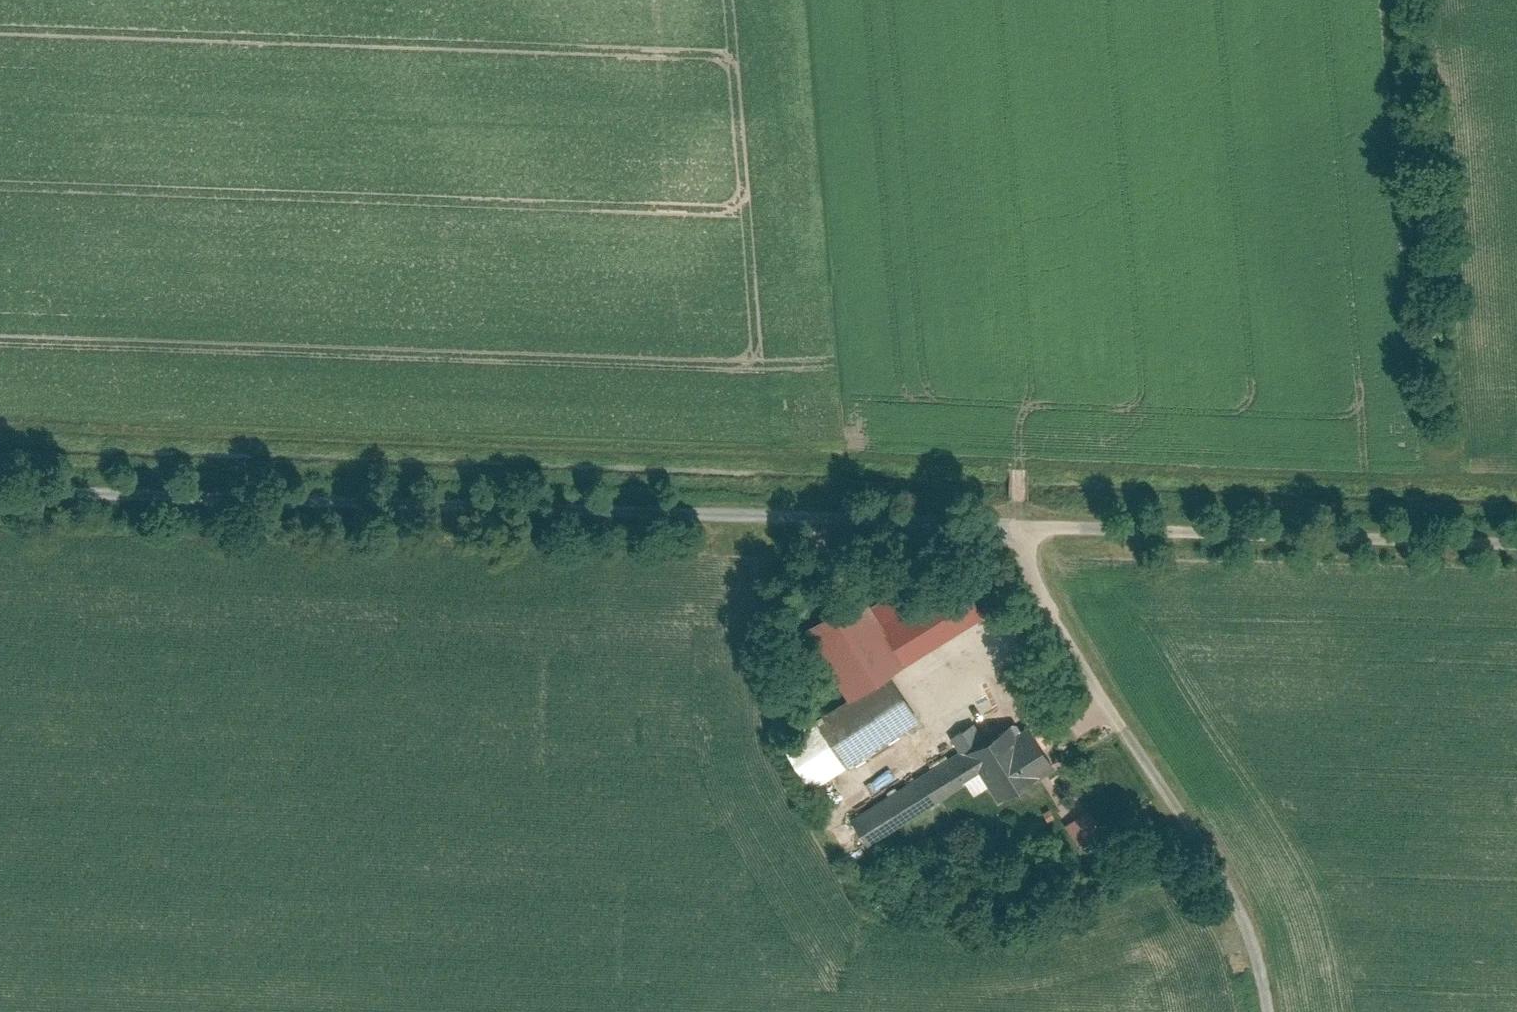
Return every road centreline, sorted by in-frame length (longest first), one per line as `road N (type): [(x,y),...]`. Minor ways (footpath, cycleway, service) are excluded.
road 1 (unclassified): [(1012,525),(0,490)]
road 2 (unclassified): [(1266,1011),(1253,954),(1214,877),(1012,525)]
road 3 (unclassified): [(1516,543),(1012,525)]

